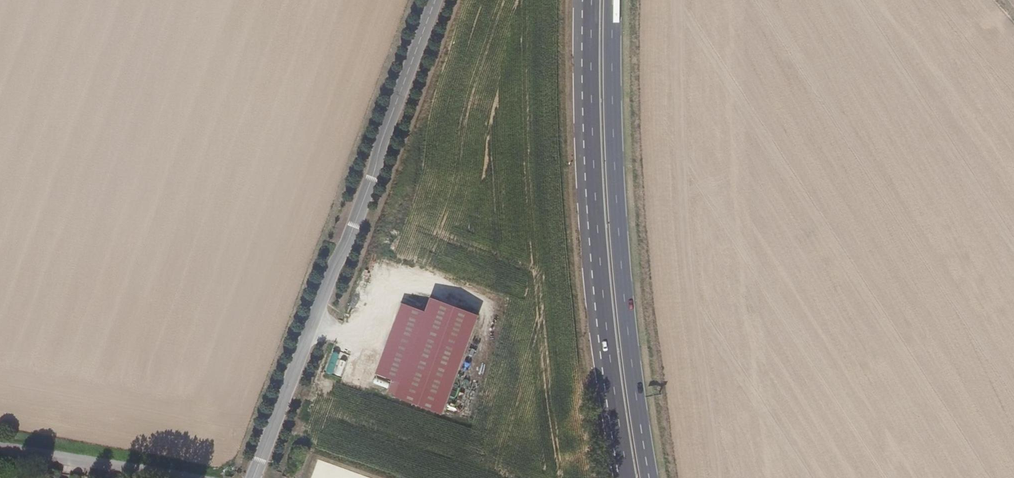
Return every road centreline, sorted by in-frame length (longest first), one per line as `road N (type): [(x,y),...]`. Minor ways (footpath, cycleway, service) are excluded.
road 1 (unclassified): [(436,0),(255,477)]
road 2 (primary): [(650,477),(621,265),(613,0)]
road 3 (primary): [(591,0),(596,215),(628,477)]
road 4 (residential): [(164,477),(0,450)]

